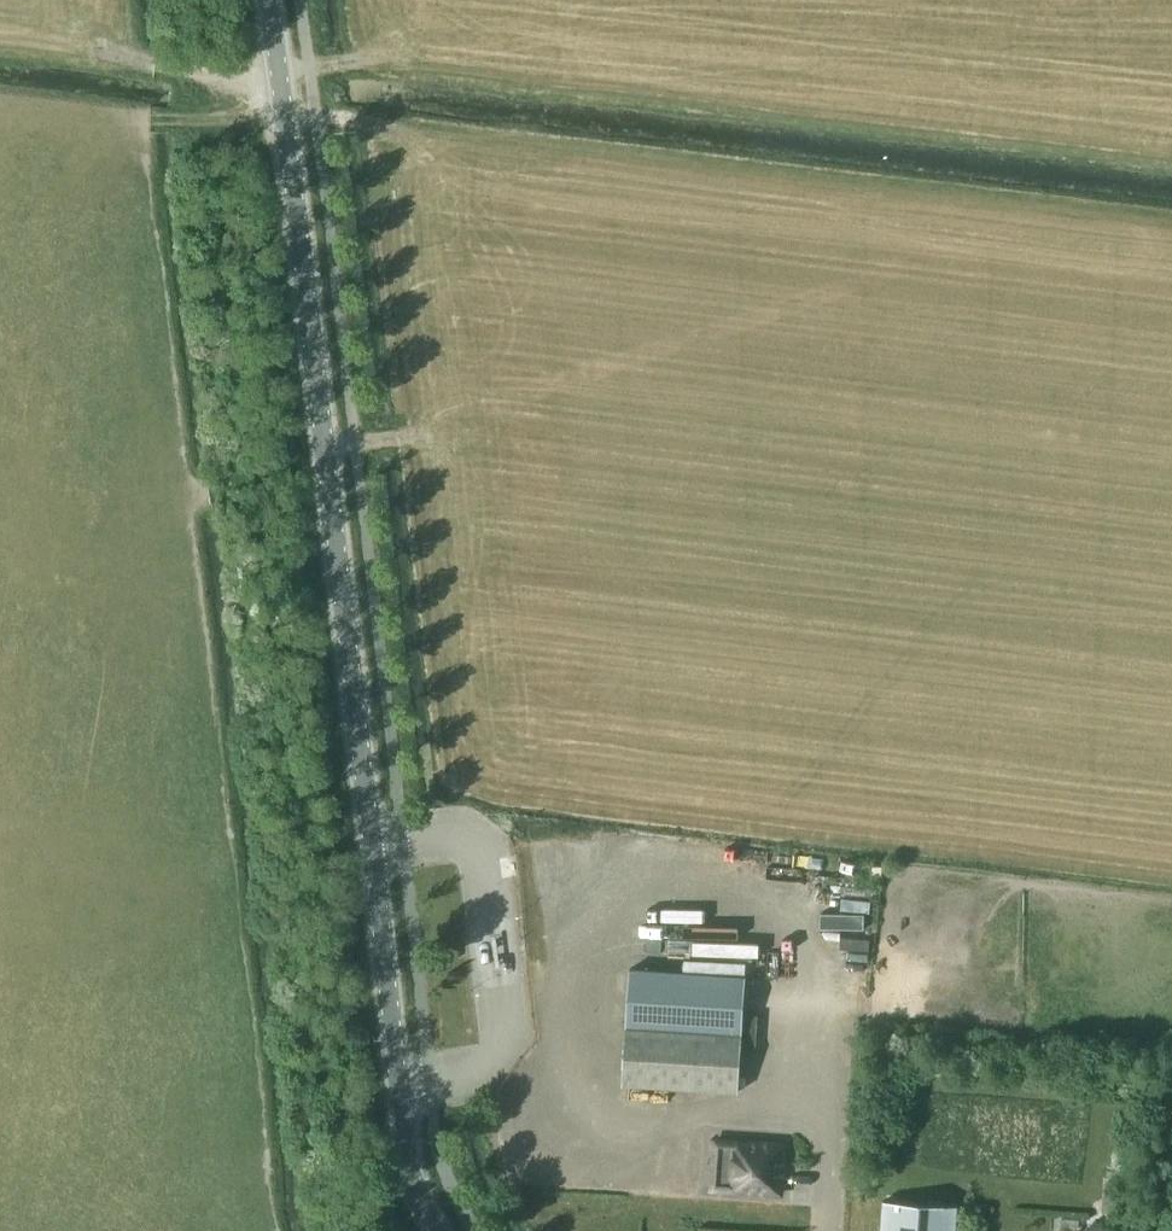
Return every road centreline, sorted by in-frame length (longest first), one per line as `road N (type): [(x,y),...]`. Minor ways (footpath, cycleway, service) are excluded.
road 1 (unclassified): [(437,1230),(409,1165),(268,0)]

